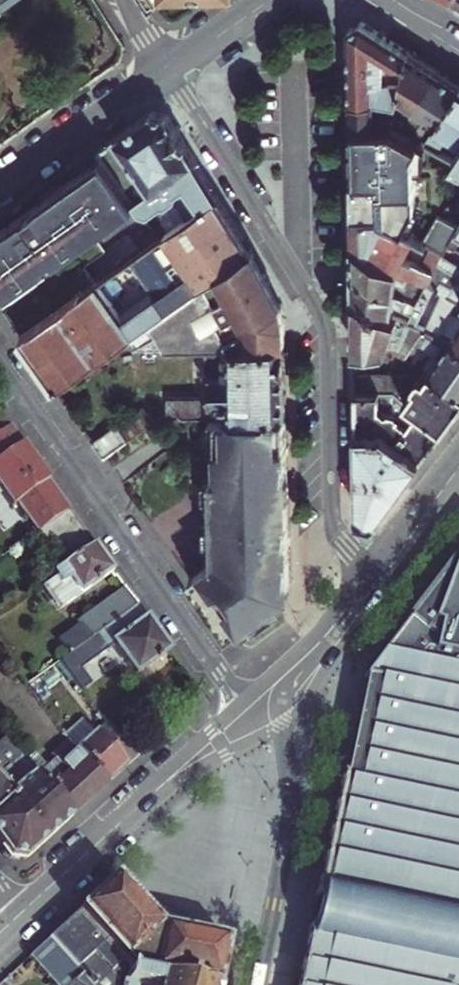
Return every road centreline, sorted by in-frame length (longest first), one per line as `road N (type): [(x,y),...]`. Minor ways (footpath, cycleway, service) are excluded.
road 1 (residential): [(244,702),(0,363)]
road 2 (residential): [(302,281),(325,334),(332,530),(382,573)]
road 3 (residential): [(282,725),(291,818),(257,984)]
road 4 (residential): [(169,70),(302,281)]
road 5 (residential): [(302,281),(296,66)]
road 6 (residential): [(0,185),(169,70)]
road 7 (secondary): [(382,573),(244,702)]
road 8 (residential): [(382,573),(288,685),(282,725)]
road 9 (secondary): [(282,725),(310,698),(382,573)]
road 10 (secondary): [(18,915),(149,795)]
road 11 (secondary): [(149,795),(282,725)]
road 12 (secondary): [(244,702),(149,795)]
road 13 (secondary): [(382,573),(458,468)]
road 14 (residential): [(169,70),(268,0)]

